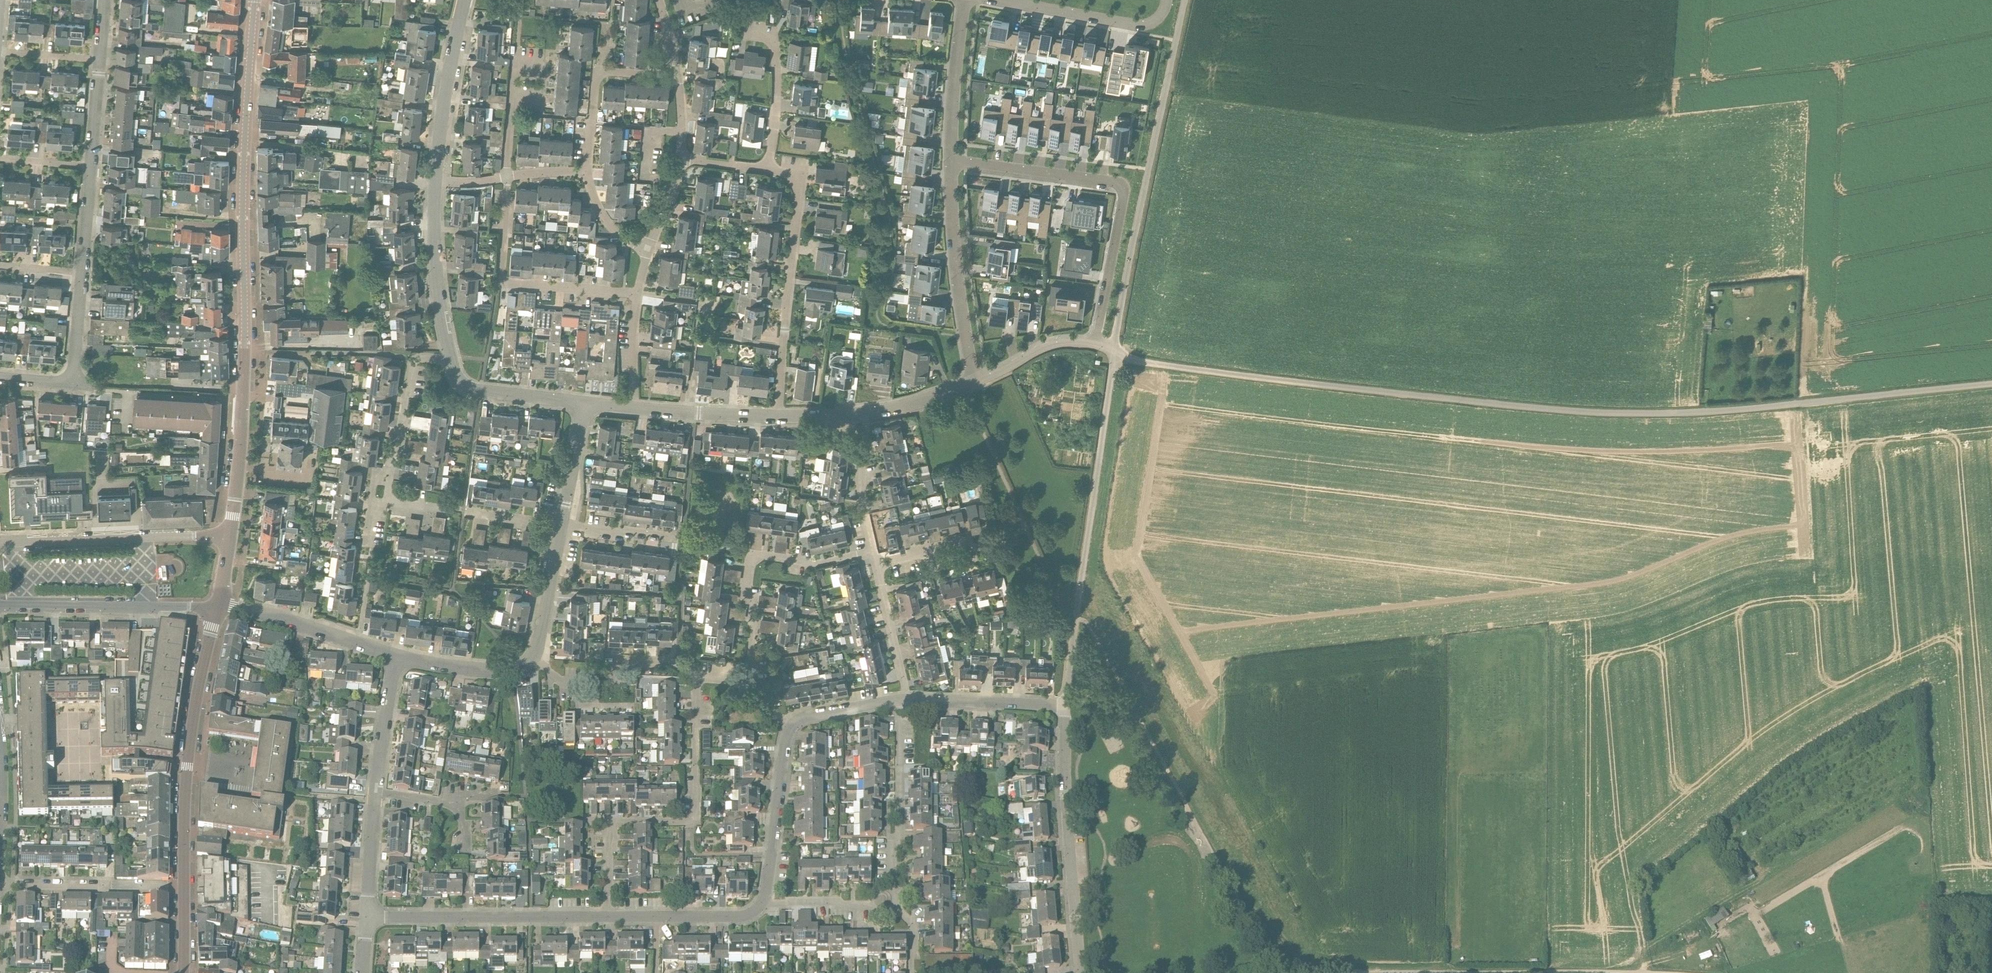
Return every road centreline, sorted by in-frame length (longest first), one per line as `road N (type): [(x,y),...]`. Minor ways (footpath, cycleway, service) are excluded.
road 1 (unclassified): [(1113,358),(1601,413),(1744,410),(1991,384)]
road 2 (residential): [(1185,0),(1115,347)]
road 3 (tertiary): [(244,350),(244,177),(256,0)]
road 4 (unclassified): [(1067,697),(1113,358)]
road 5 (residential): [(953,160),(1123,187),(1095,344)]
road 6 (tertiary): [(184,886),(192,725),(217,607)]
road 7 (residential): [(1080,972),(1066,705)]
road 8 (residential): [(778,416),(799,204),(794,178),(771,169)]
road 9 (residential): [(369,916),(612,917)]
road 10 (residential): [(638,293),(502,281),(506,177)]
road 11 (residential): [(230,538),(0,544)]
road 12 (residential): [(611,820),(695,821),(696,679)]
road 13 (residential): [(953,160),(955,247),(976,379)]
road 14 (residential): [(0,604),(217,607)]
road 15 (residential): [(896,902),(899,703)]
road 16 (residential): [(752,554),(562,527)]
road 17 (residential): [(399,657),(278,615),(217,607)]
road 18 (tertiary): [(230,538),(244,350)]
road 19 (residential): [(696,679),(677,666),(622,661),(611,684),(562,682),(535,659)]
road 20 (residential): [(435,184),(466,0)]
road 21 (residential): [(0,376),(74,384),(83,274)]
road 22 (residential): [(997,0),(1145,27),(1166,0)]
road 23 (residential): [(184,886),(0,885)]
road 24 (residential): [(587,172),(597,75),(680,77)]
road 25 (residential): [(562,527),(386,501)]
road 26 (residential): [(764,901),(792,726)]
road 27 (residential): [(386,501),(413,365),(450,357)]
road 28 (residential): [(450,357),(435,184)]
road 29 (residential): [(965,0),(953,160)]
road 30 (residential): [(771,169),(777,43),(745,34)]
road 31 (residential): [(910,702),(1066,705)]
road 32 (residential): [(585,402),(472,388),(458,380),(450,357)]
road 33 (residential): [(634,408),(778,416)]
road 34 (residential): [(910,702),(877,565)]
road 35 (residential): [(535,659),(504,672),(399,657)]
road 36 (residential): [(872,549),(863,413)]
road 37 (residential): [(378,791),(399,657)]
road 38 (residential): [(562,527),(535,659)]
road 39 (residential): [(896,902),(764,901)]
road 40 (residential): [(755,682),(752,554)]
road 41 (residential): [(585,402),(562,527)]
road 42 (residential): [(976,379),(1049,345),(1095,344)]
road 43 (residential): [(369,916),(378,791)]
road 44 (residential): [(506,177),(517,53)]
road 45 (residential): [(872,549),(812,565),(752,554)]

